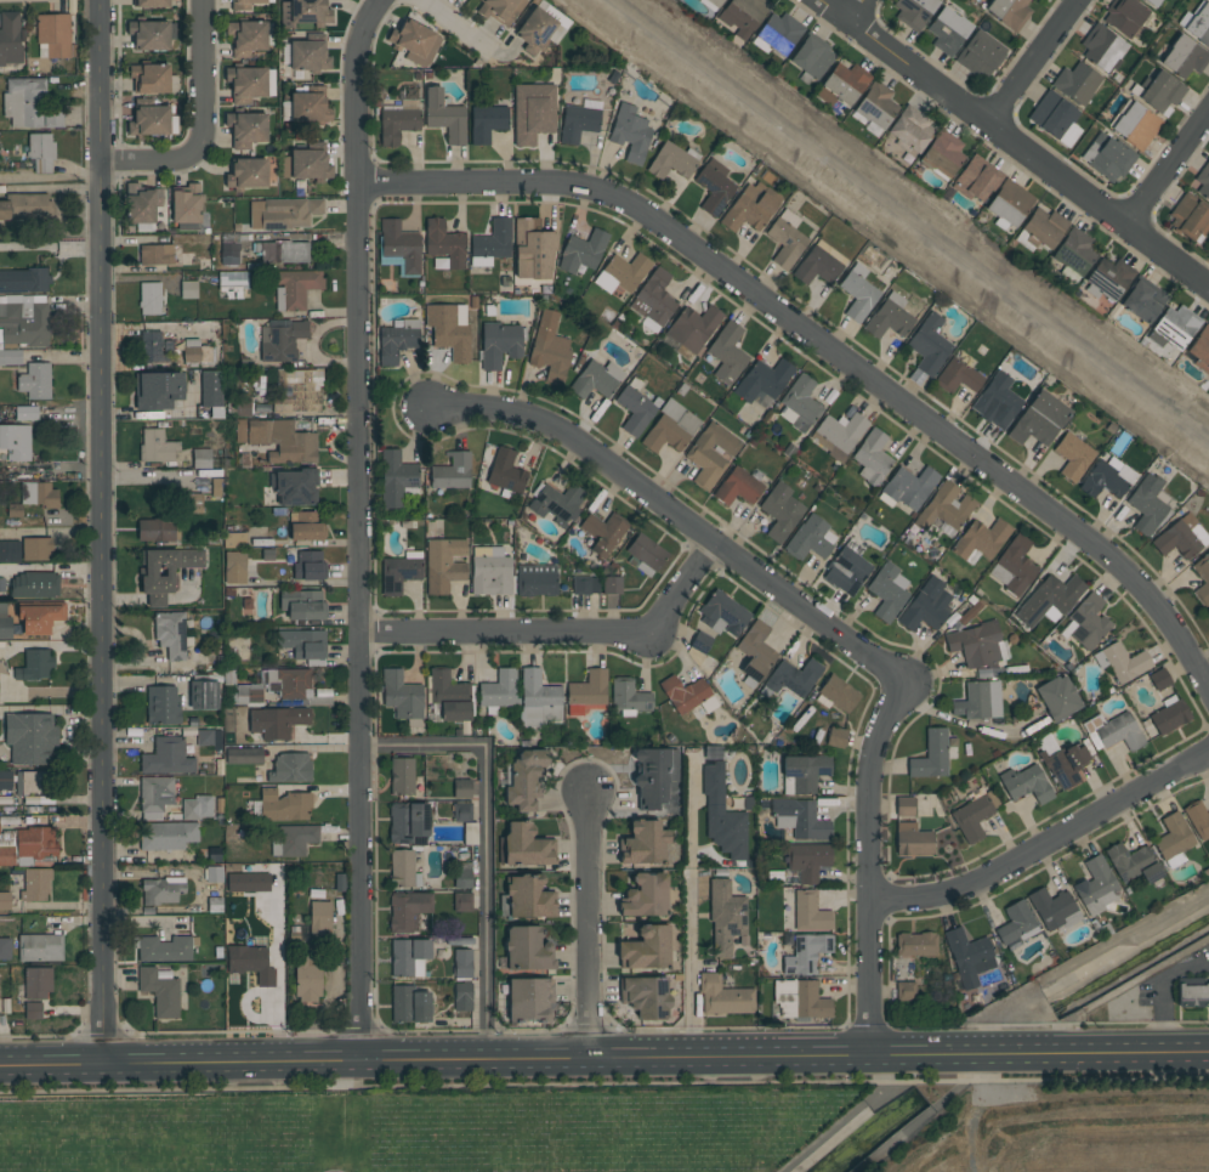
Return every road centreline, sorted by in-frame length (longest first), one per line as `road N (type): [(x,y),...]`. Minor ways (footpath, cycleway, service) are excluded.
road 1 (secondary): [(0,1065),(1208,1052)]
road 2 (residential): [(99,0),(107,1064)]
road 3 (residential): [(379,0),(358,45),(357,74),(363,632),(357,1057)]
road 4 (residential): [(362,181),(563,183),(620,198),(688,240),(1123,571),(1173,622),(1208,685)]
road 5 (residential): [(425,404),(500,412),(575,441),(893,673),(901,689),(895,704)]
road 6 (residential): [(814,0),(1208,282)]
road 7 (residential): [(363,632),(637,636),(653,632),(719,544)]
road 8 (residential): [(869,902),(925,898),(982,877),(1208,761)]
road 9 (residential): [(895,704),(880,726),(872,769),(878,1054)]
road 10 (residential): [(596,1058),(592,794)]
road 11 (residential): [(166,164),(198,148),(206,111),(203,0)]
road 12 (residential): [(1090,0),(1000,129)]
road 13 (residential): [(1208,119),(1131,227)]

